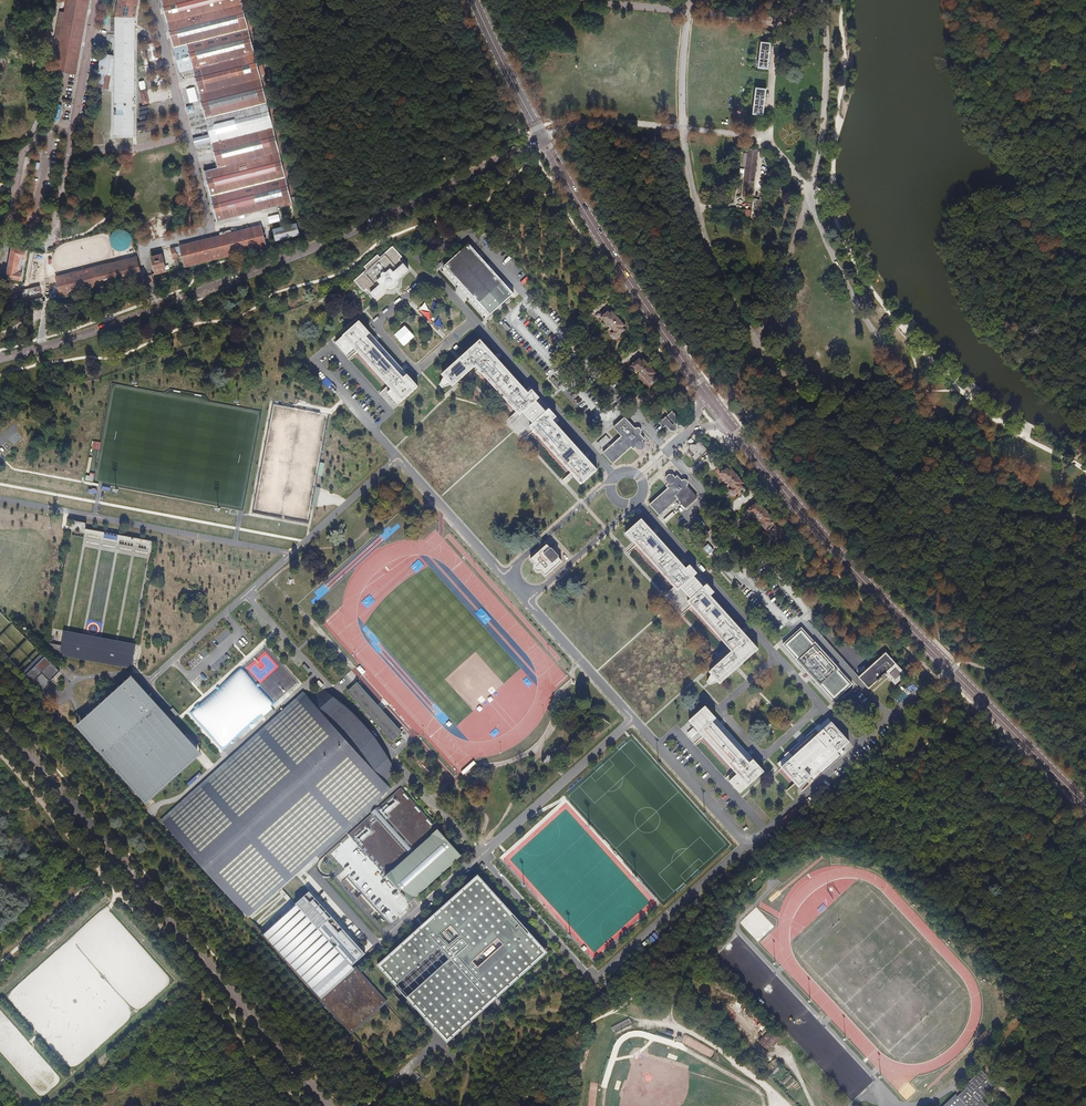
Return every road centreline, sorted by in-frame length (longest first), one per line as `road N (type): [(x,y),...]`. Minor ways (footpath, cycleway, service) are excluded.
road 1 (secondary): [(541,139),(695,378),(778,485),(1085,806)]
road 2 (track): [(1085,521),(1024,515),(943,491),(875,457),(781,376),(718,278),(697,219),(681,129),(688,11)]
road 3 (track): [(1085,515),(960,436),(880,342),(842,274),(807,200),(823,134),(826,0)]
road 4 (unclassified): [(0,359),(247,276),(541,139)]
road 5 (tertiary): [(0,721),(327,1105)]
road 6 (track): [(950,671),(961,660),(937,626),(943,491),(931,406)]
road 7 (track): [(770,137),(600,119),(541,139)]
road 8 (track): [(807,200),(755,343),(718,409)]
road 9 (track): [(784,1105),(709,1044),(663,1022),(670,1006)]
road 10 (secondary): [(472,0),(541,139)]
road 11 (track): [(1085,694),(961,660)]

